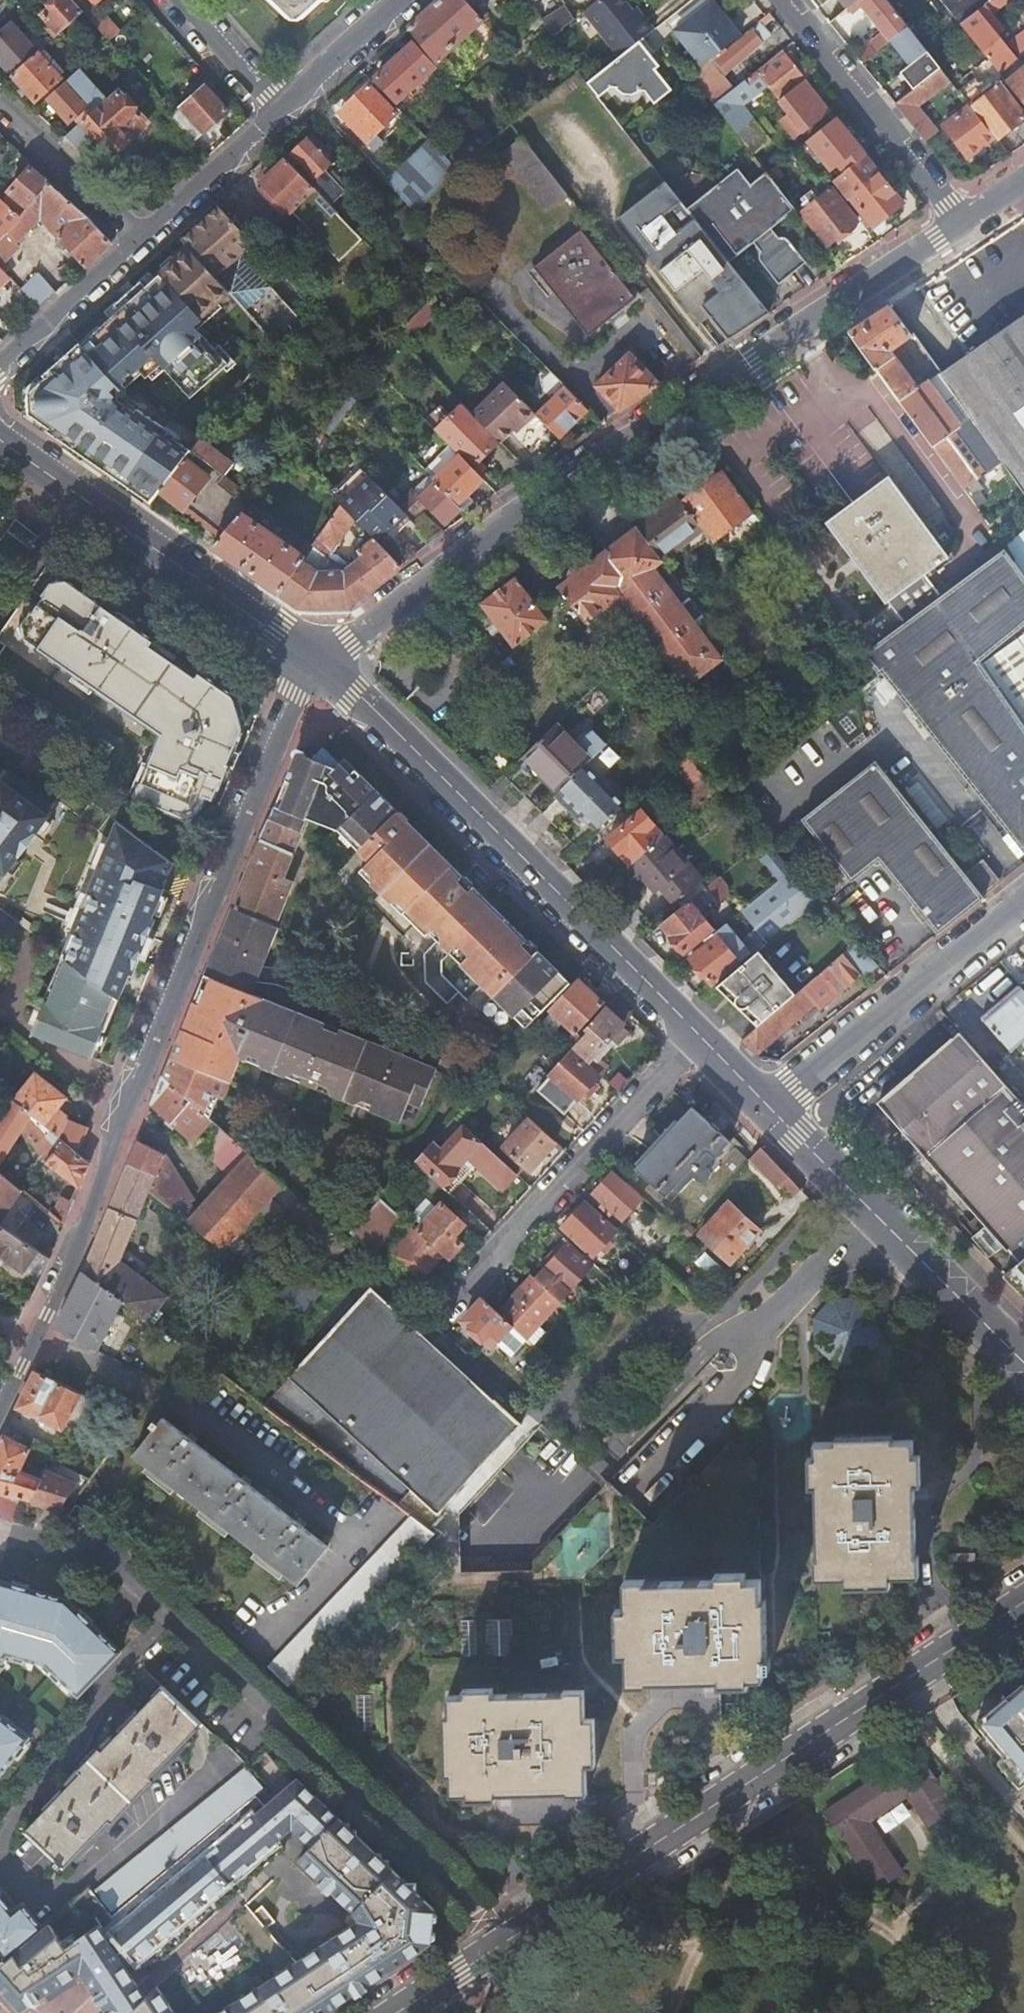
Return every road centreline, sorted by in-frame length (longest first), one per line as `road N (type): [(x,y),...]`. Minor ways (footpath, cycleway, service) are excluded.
road 1 (residential): [(0,1402),(274,726),(320,662)]
road 2 (residential): [(320,662),(467,538),(958,222)]
road 3 (residential): [(503,1940),(88,1564),(0,1542)]
road 4 (tertiary): [(1023,1595),(503,1940)]
road 5 (secondary): [(701,1038),(320,662)]
road 6 (secondary): [(320,662),(0,434)]
road 7 (residential): [(445,1315),(701,1038)]
road 8 (secondary): [(1023,1362),(772,1107)]
road 9 (residential): [(772,1107),(1023,905)]
road 10 (residential): [(784,0),(958,222)]
road 11 (residential): [(141,240),(285,101)]
road 12 (residential): [(0,372),(141,240)]
road 13 (residential): [(141,240),(0,115)]
road 14 (residential): [(285,101),(398,0)]
road 15 (residential): [(285,101),(182,0)]
road 16 (tertiary): [(503,1940),(391,2012)]

